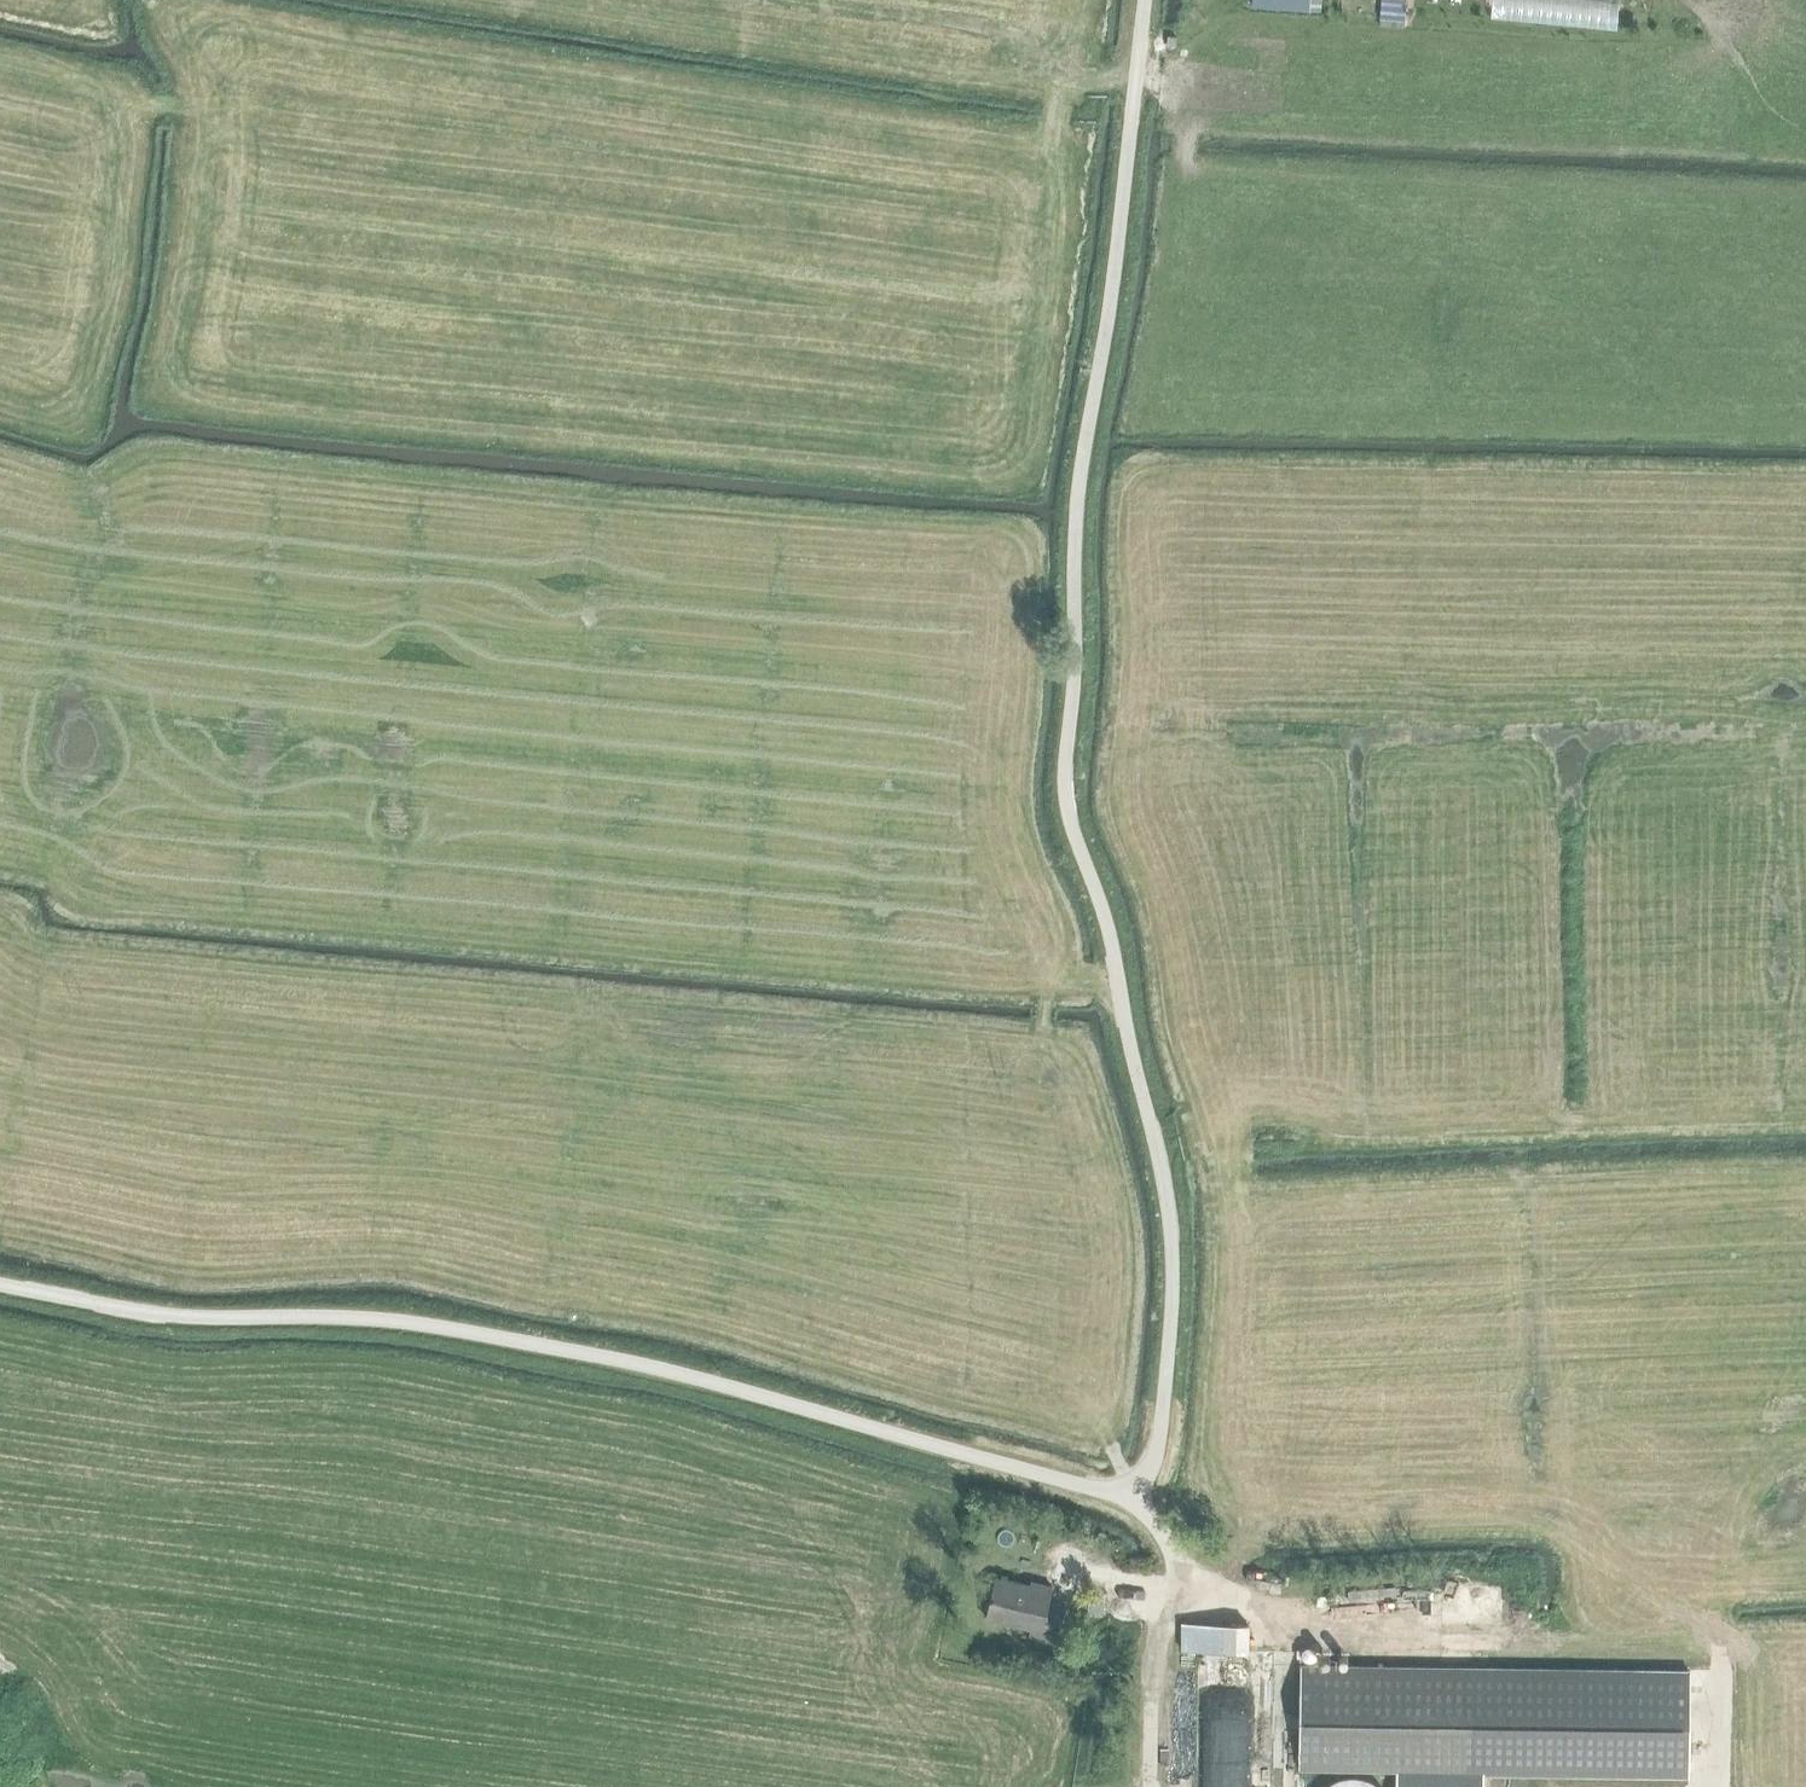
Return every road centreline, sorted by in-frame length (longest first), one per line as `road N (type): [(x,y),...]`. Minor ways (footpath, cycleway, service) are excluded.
road 1 (unclassified): [(0,1289),(145,1316),(350,1321),(532,1342),(1096,1490),(1121,1488),(1144,1474),(1157,1450),(1170,1229),(1110,938),(1069,823),(1063,776),(1079,480),(1118,245),(1144,0)]

